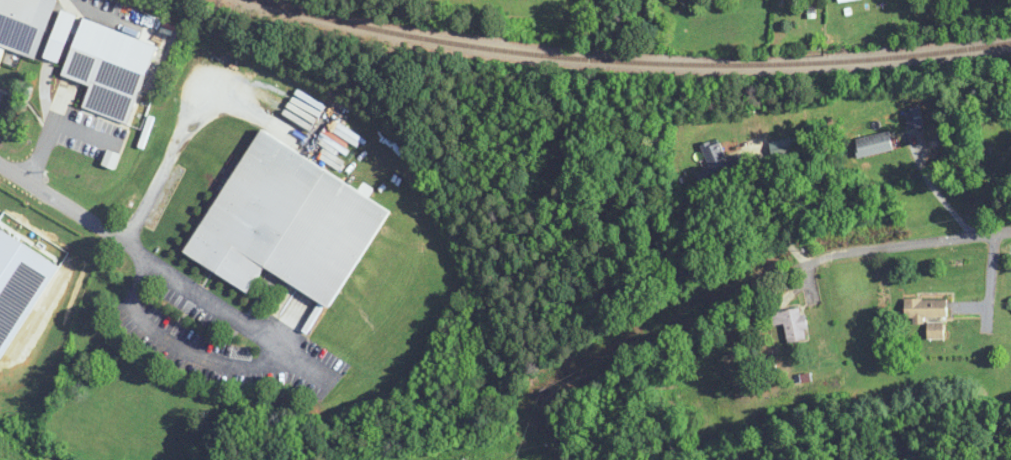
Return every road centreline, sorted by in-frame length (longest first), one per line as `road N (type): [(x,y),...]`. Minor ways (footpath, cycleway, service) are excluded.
road 1 (residential): [(528,320),(552,379),(690,376),(708,370),(725,333),(760,294),(804,265),(1010,230)]

